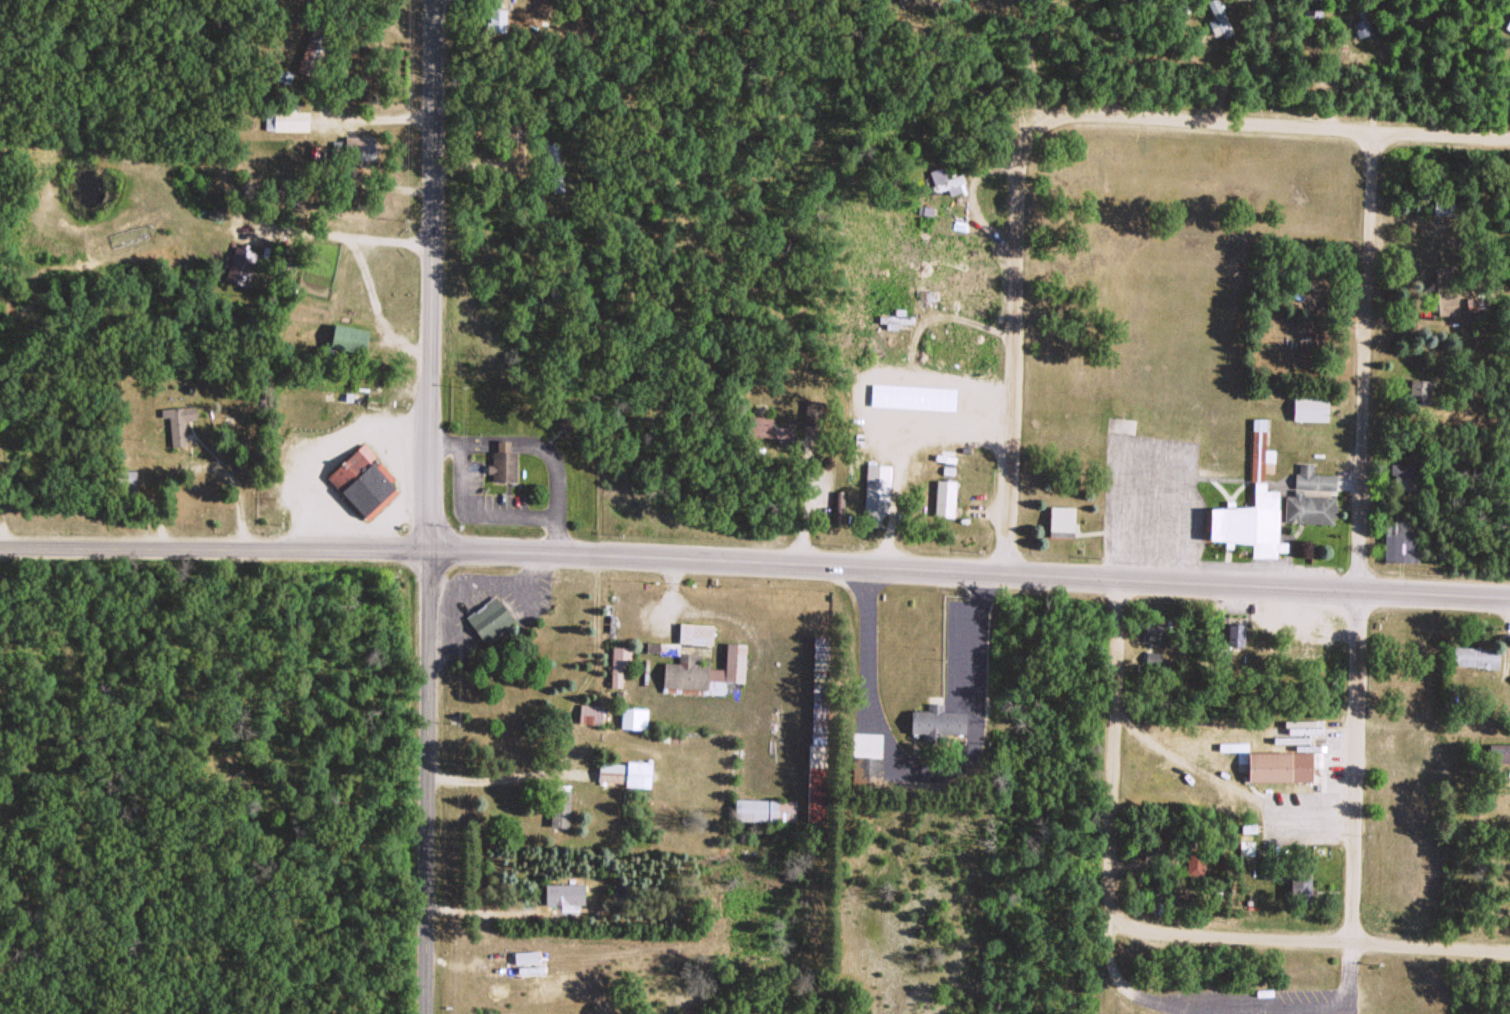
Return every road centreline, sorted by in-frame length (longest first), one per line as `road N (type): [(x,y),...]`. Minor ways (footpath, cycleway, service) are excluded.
road 1 (tertiary): [(0,546),(606,554),(1509,597)]
road 2 (residential): [(1350,940),(1373,132)]
road 3 (tertiary): [(430,549),(433,0)]
road 4 (residential): [(1509,139),(1084,114),(1036,119)]
road 5 (residential): [(426,1013),(430,549)]
road 6 (residential): [(1036,119),(1023,148),(1005,573)]
road 7 (residential): [(1110,910),(1158,929),(1509,949)]
road 8 (residential): [(1121,579),(1110,910)]

